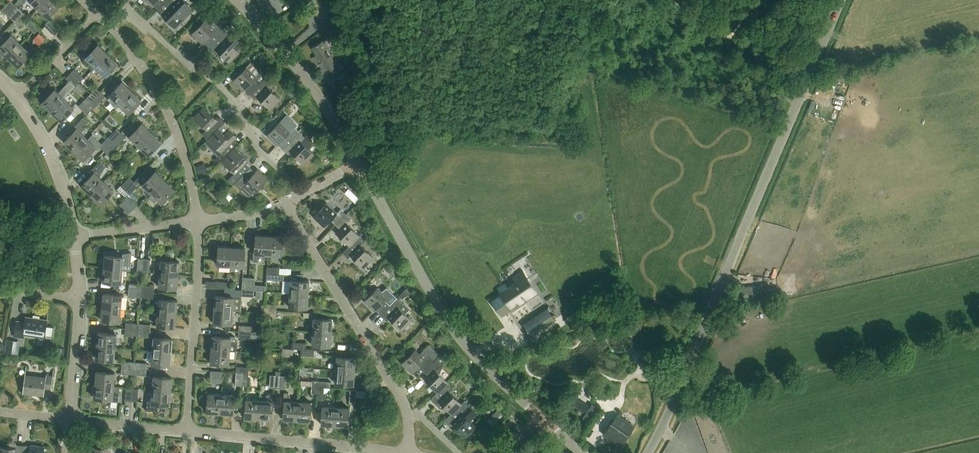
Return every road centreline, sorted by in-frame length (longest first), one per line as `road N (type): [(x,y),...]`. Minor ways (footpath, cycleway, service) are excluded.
road 1 (unclassified): [(647,452),(840,0)]
road 2 (unclassified): [(542,419),(470,351),(355,157)]
road 3 (residential): [(407,452),(408,413),(285,205)]
road 4 (residential): [(302,192),(252,142),(233,99),(197,68),(135,15),(110,26)]
road 5 (residential): [(407,452),(186,430)]
road 6 (residential): [(199,223),(177,133),(110,26)]
road 7 (residential): [(186,430),(199,223)]
road 8 (unclassified): [(355,157),(305,79),(234,0)]
road 9 (residential): [(75,236),(54,167),(18,98)]
road 10 (residential): [(75,236),(199,223)]

